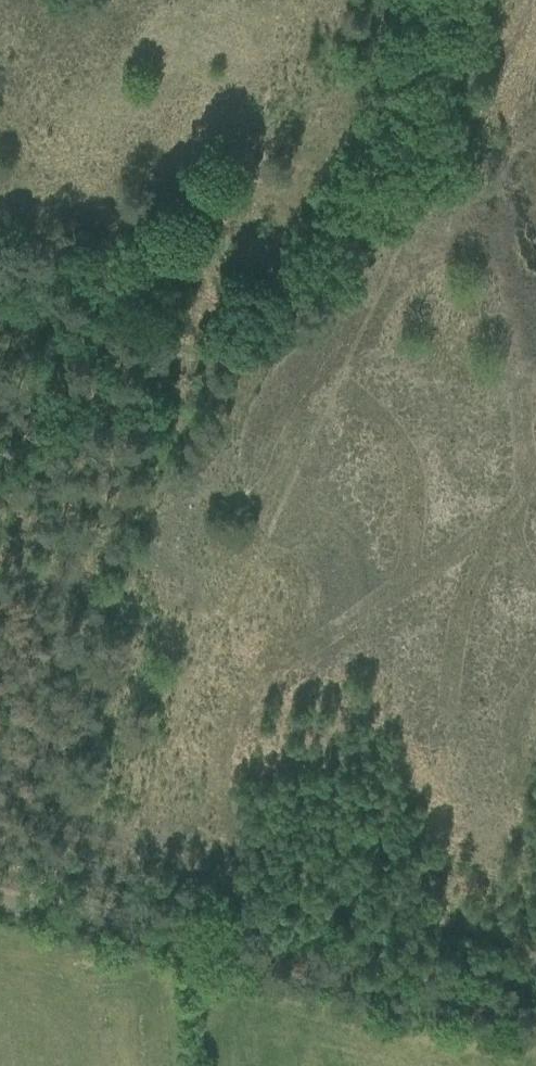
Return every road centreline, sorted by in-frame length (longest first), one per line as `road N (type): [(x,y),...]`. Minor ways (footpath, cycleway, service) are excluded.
road 1 (track): [(535,990),(0,878)]

